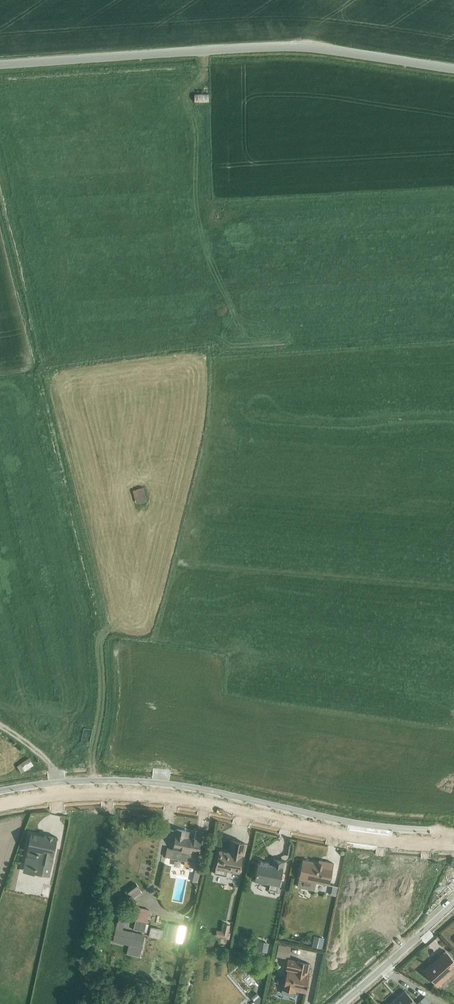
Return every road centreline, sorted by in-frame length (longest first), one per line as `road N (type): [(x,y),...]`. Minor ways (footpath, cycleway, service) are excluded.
road 1 (residential): [(0,805),(149,795),(343,835),(453,843)]
road 2 (unclassified): [(453,68),(285,46),(0,64)]
road 3 (residential): [(340,1003),(453,904)]

